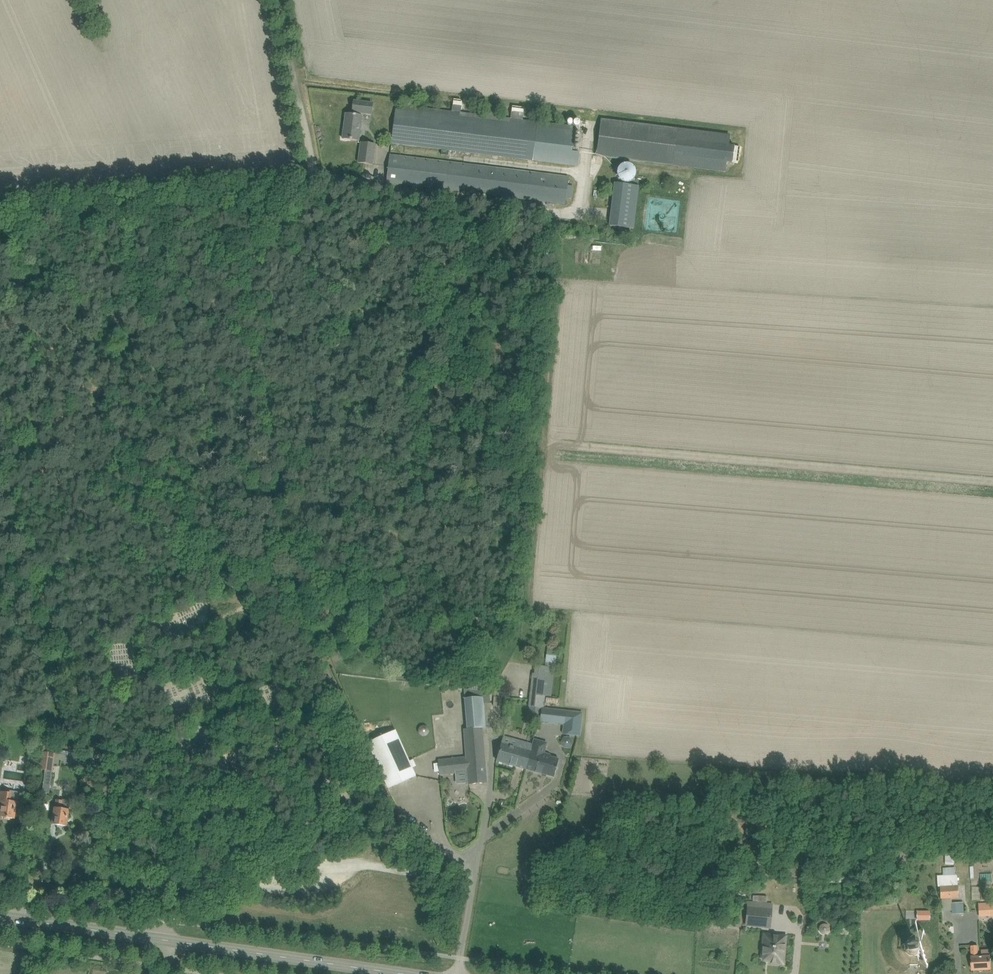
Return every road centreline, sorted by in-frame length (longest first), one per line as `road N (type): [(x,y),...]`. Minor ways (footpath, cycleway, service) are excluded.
road 1 (track): [(427,842),(374,799),(297,593),(251,281),(263,246),(306,203)]
road 2 (secondary): [(406,973),(0,917)]
road 3 (track): [(469,898),(442,880),(345,861),(286,882)]
road 4 (unclassified): [(455,973),(475,870),(427,842)]
road 5 (unclassified): [(306,203),(314,194),(314,163),(298,82)]

